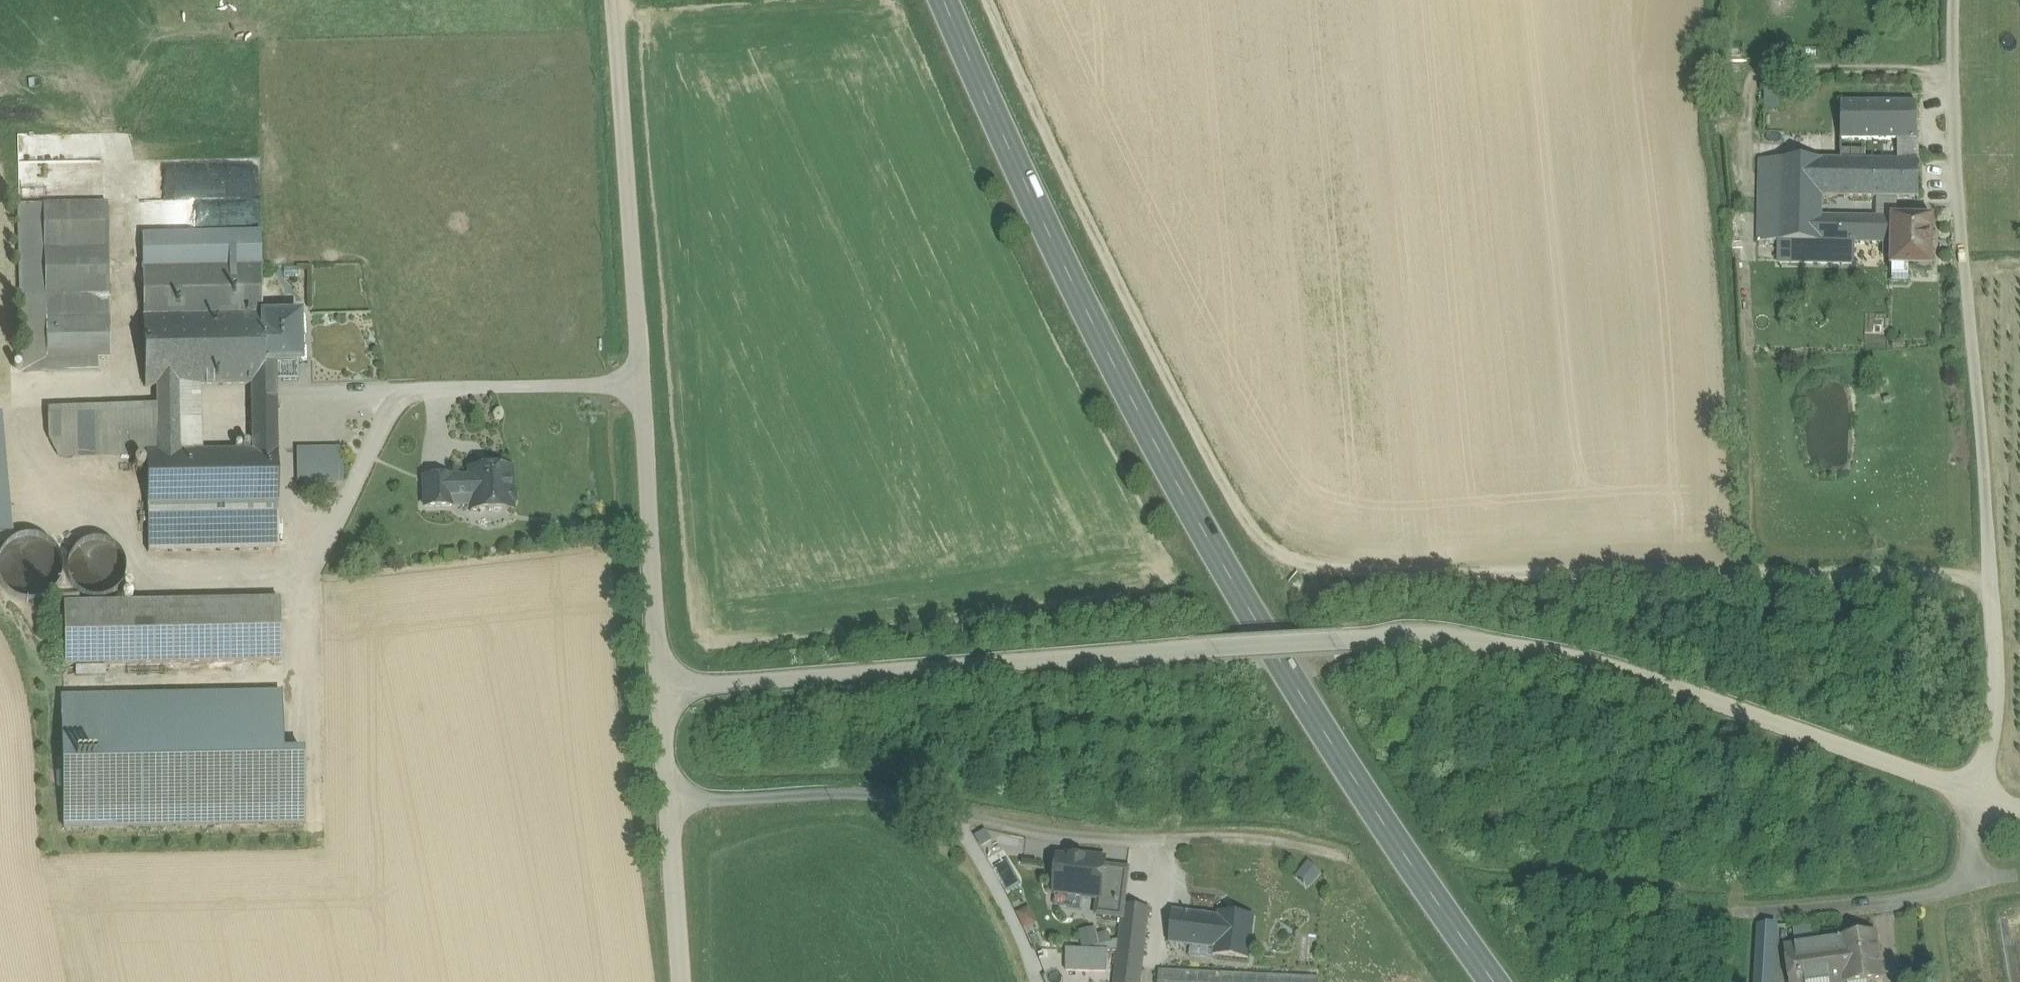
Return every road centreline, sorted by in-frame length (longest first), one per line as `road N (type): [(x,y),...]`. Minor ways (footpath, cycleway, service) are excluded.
road 1 (residential): [(662,692),(1440,642),(1612,670),(2019,810)]
road 2 (track): [(1995,571),(1365,577),(1305,565),(1269,537),(1149,323),(1002,0)]
road 3 (primary): [(943,0),(1068,274),(1180,490),(1324,733),(1495,981)]
road 4 (track): [(1961,0),(1954,110),(1995,571),(1997,692),(1982,796)]
road 5 (residential): [(662,692),(613,0)]
road 6 (residential): [(681,981),(662,692)]

